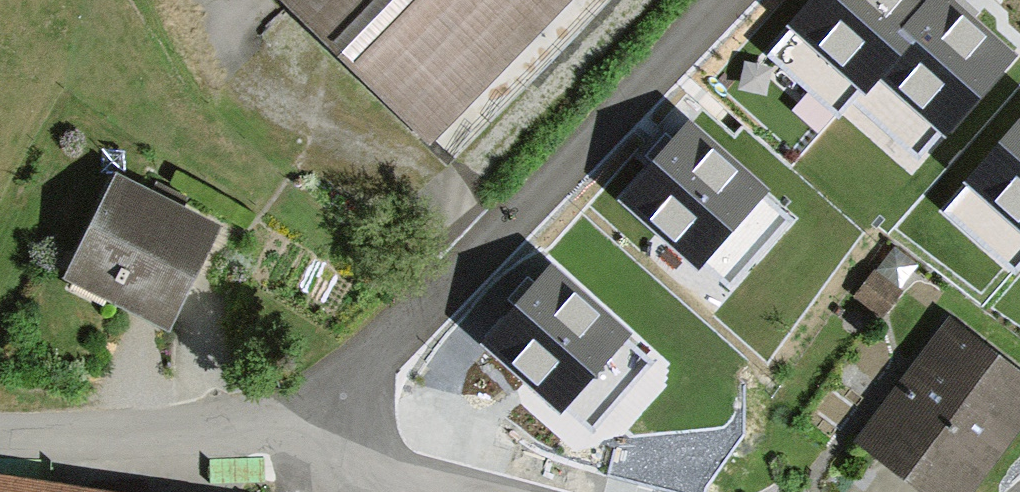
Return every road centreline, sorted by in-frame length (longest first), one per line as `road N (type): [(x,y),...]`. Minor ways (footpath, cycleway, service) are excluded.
road 1 (track): [(427,307),(735,0)]
road 2 (residential): [(0,428),(211,430),(287,411)]
road 3 (residential): [(505,491),(336,444),(287,411)]
road 4 (residential): [(287,411),(360,370),(427,307)]

